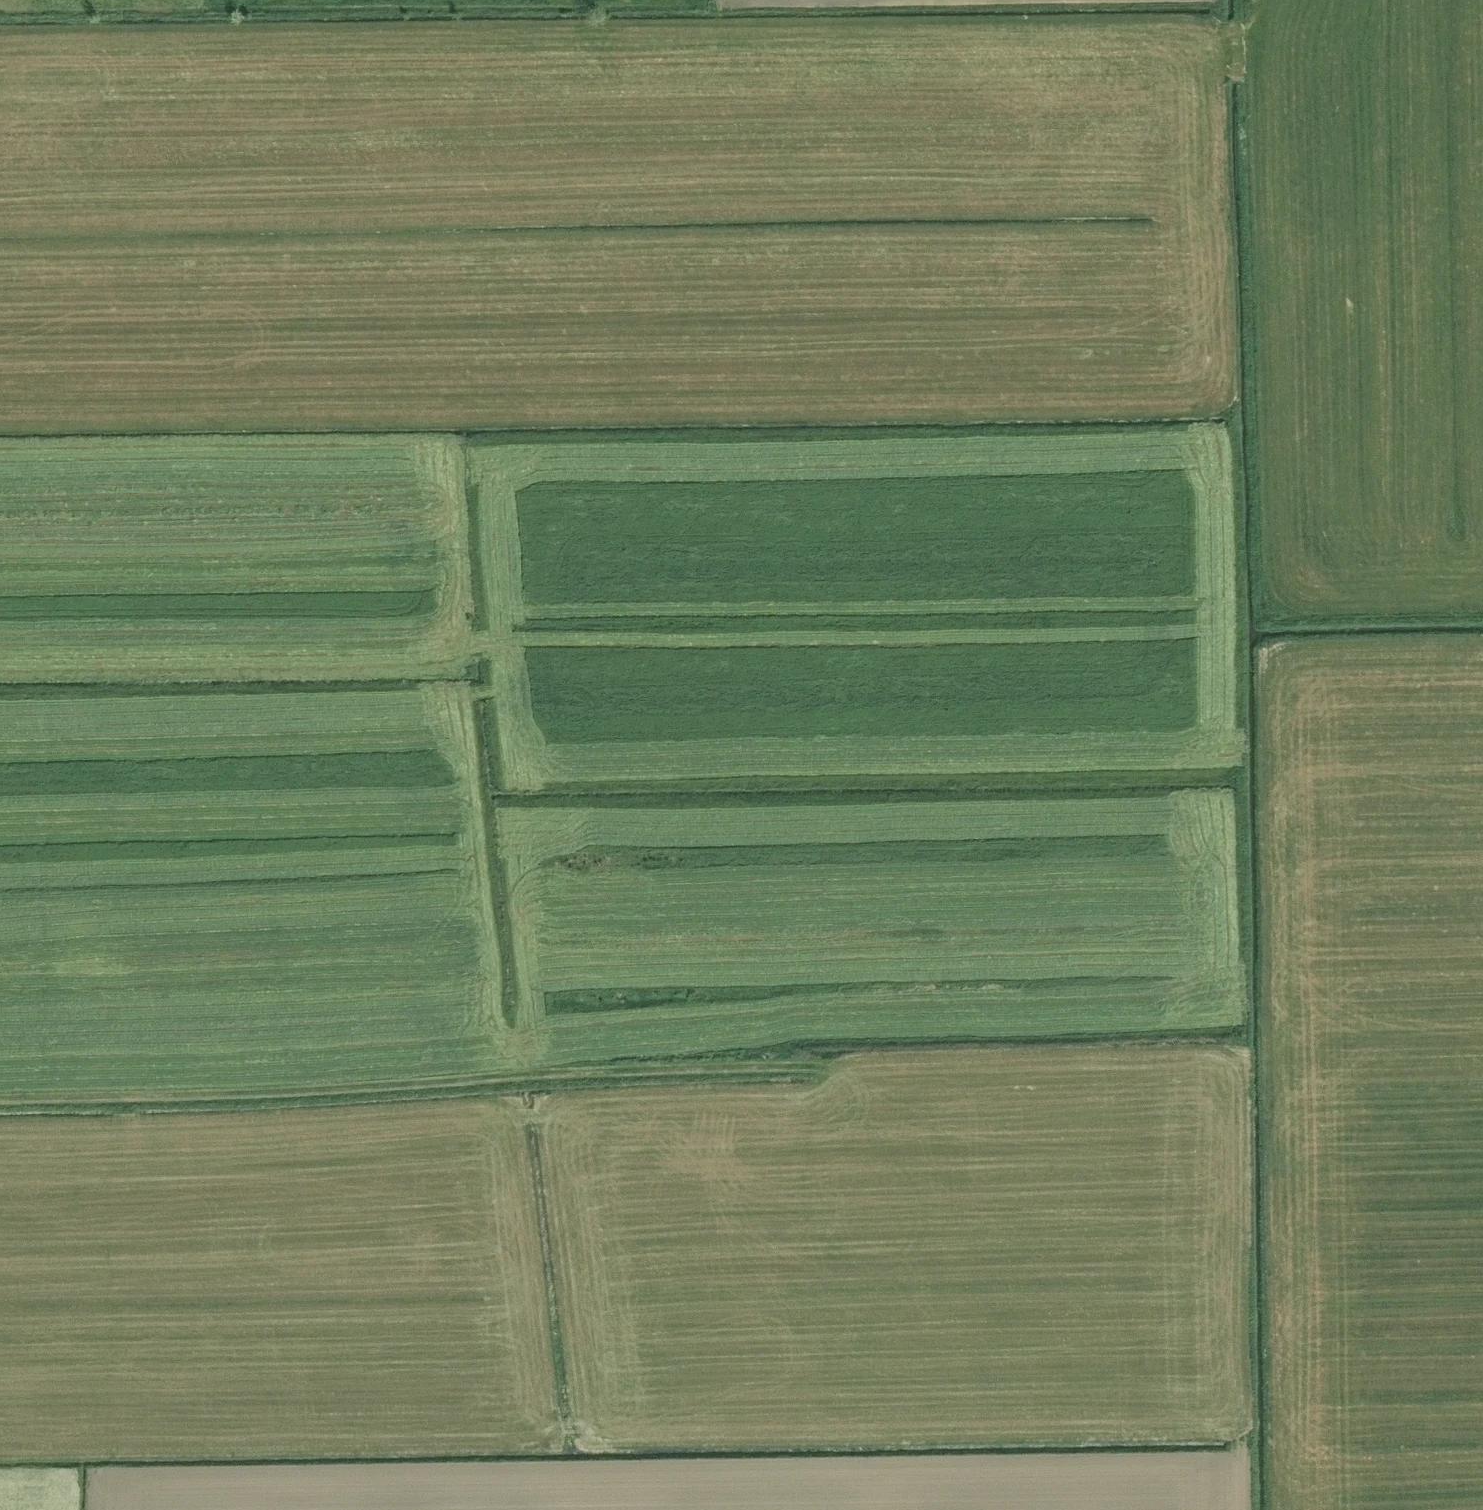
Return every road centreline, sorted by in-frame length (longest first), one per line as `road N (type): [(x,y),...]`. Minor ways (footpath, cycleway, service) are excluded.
road 1 (track): [(0,1098),(816,1063)]

